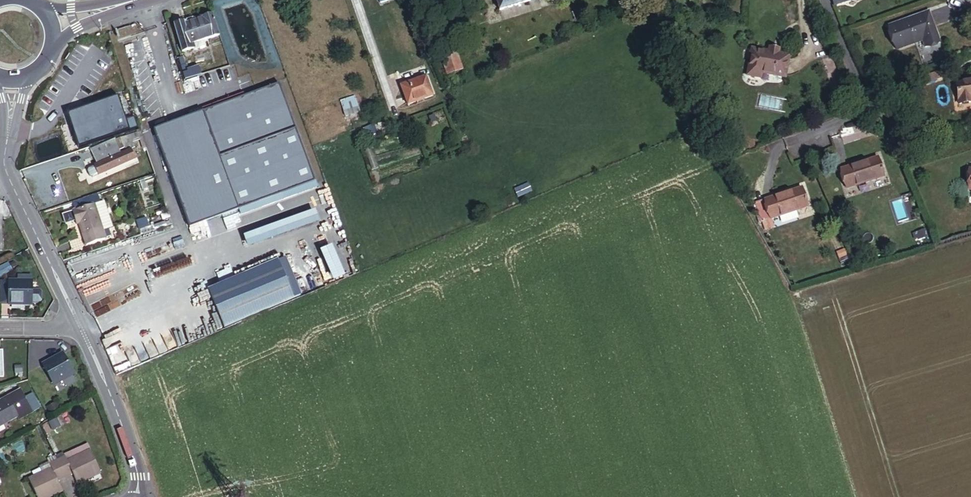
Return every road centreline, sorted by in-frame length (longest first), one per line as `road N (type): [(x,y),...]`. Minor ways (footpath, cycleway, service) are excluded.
road 1 (tertiary): [(82,331),(5,170),(12,109)]
road 2 (tertiary): [(137,496),(133,456),(82,331)]

